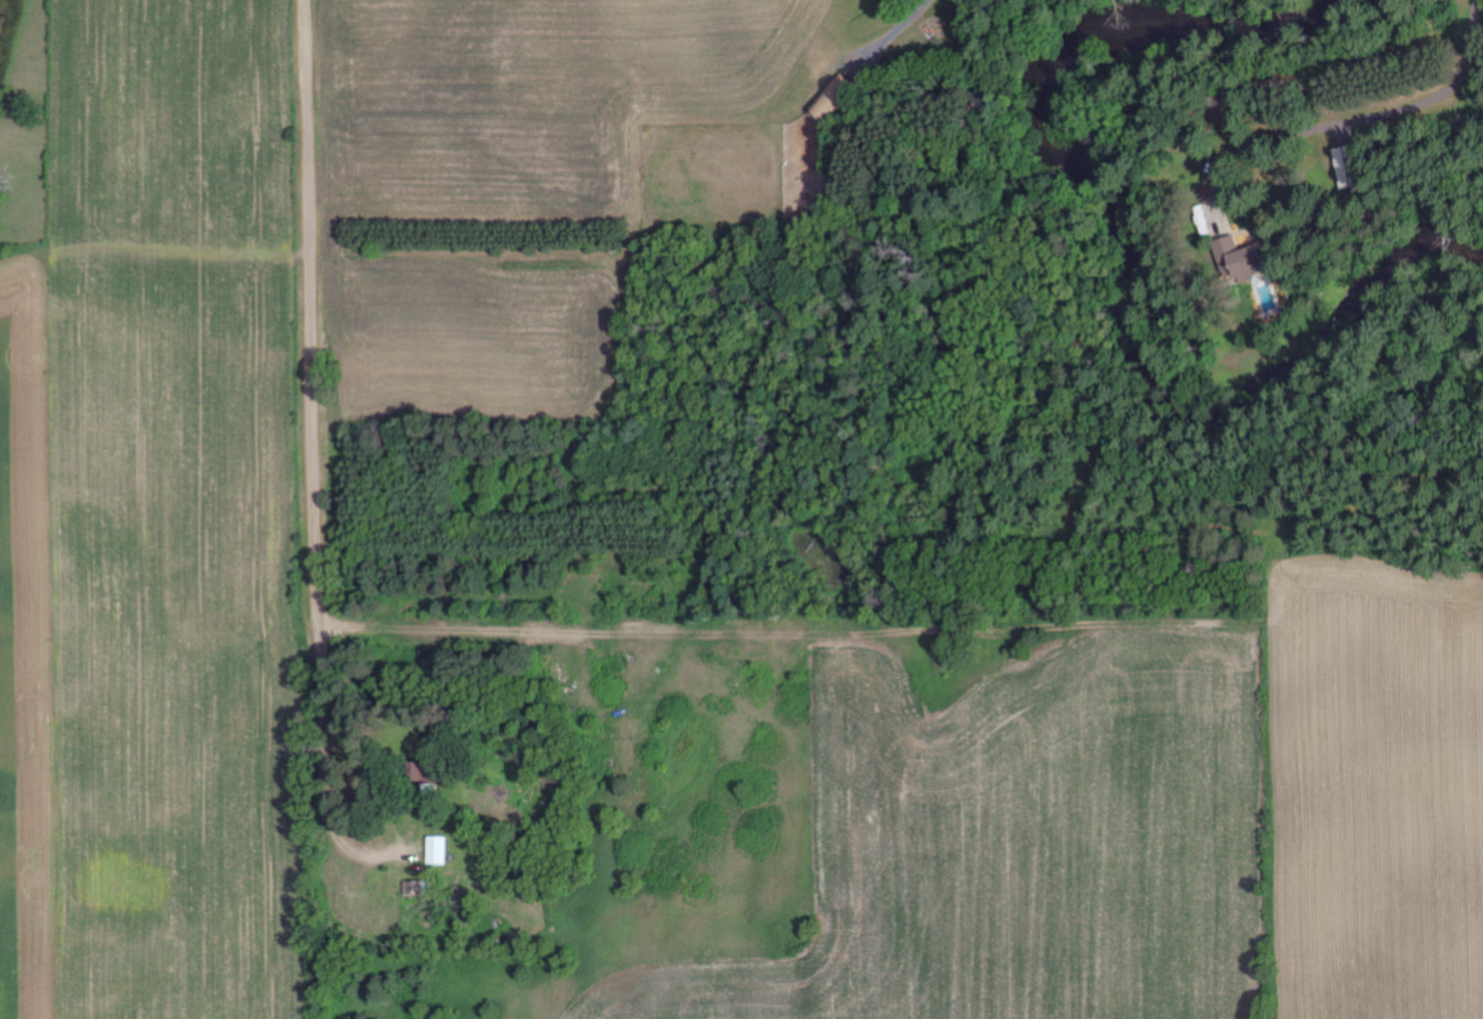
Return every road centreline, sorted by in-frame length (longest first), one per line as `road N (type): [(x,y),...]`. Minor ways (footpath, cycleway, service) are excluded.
road 1 (residential): [(309,0),(324,624)]

